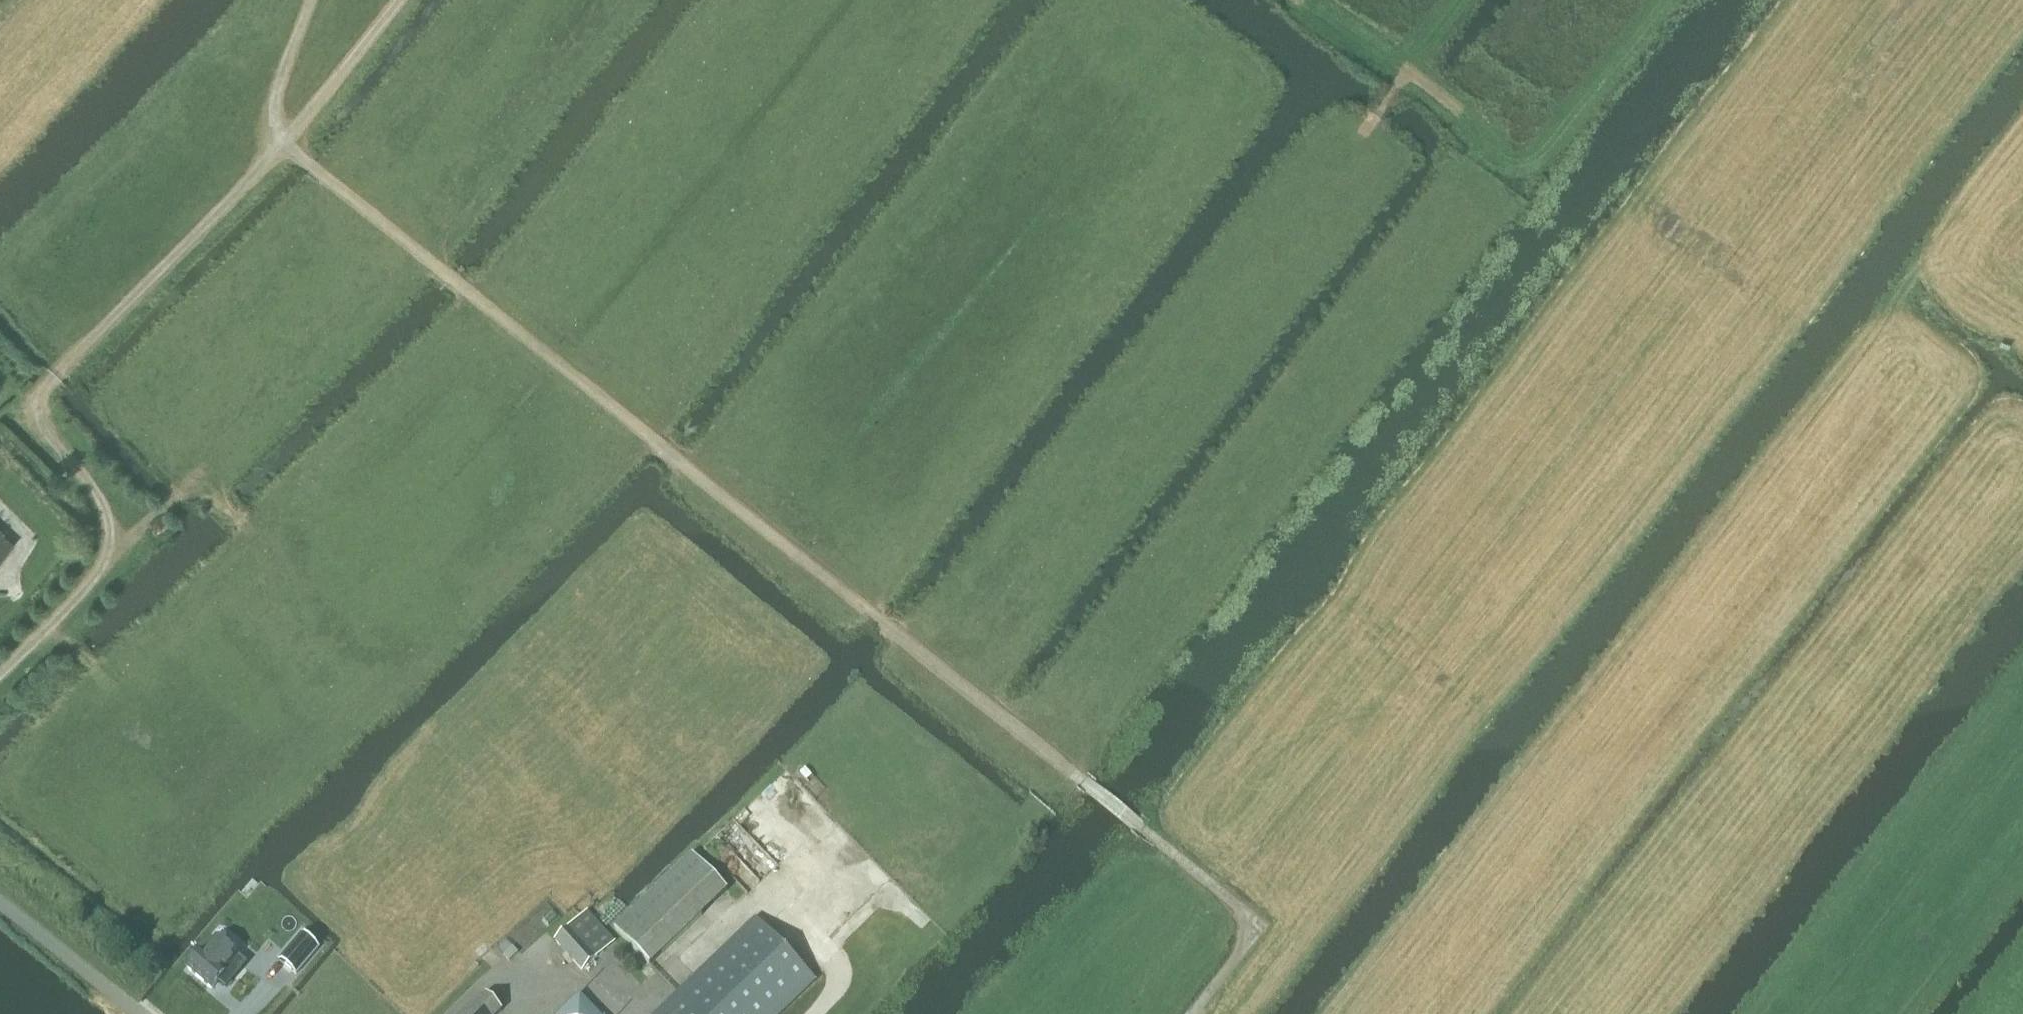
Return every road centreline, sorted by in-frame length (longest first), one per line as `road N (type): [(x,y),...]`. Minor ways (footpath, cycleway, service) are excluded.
road 1 (track): [(1195,1013),(1247,940),(1250,916),(286,143)]
road 2 (track): [(286,143),(36,406)]
road 3 (track): [(36,406),(53,442),(94,493),(113,539),(100,577),(0,678)]
road 4 (track): [(399,0),(286,143)]
road 5 (unclassified): [(142,1013),(0,900)]
road 6 (track): [(286,143),(272,111),(316,0)]

